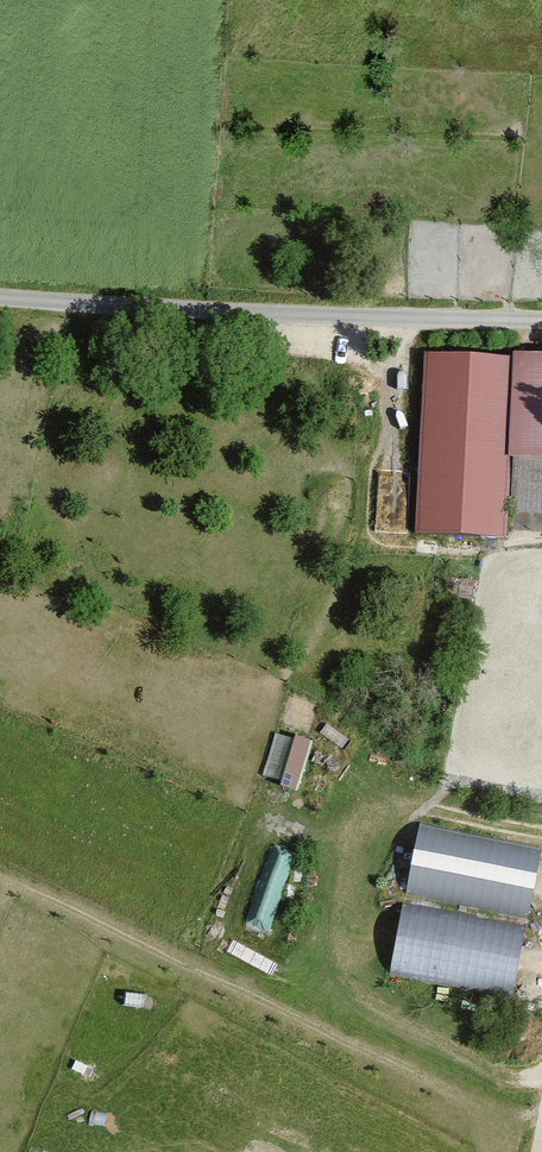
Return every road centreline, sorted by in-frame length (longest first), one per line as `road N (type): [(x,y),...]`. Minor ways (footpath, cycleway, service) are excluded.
road 1 (track): [(541,331),(0,312)]
road 2 (track): [(317,327),(393,434),(403,566),(541,566)]
road 3 (track): [(541,1099),(362,1005)]

